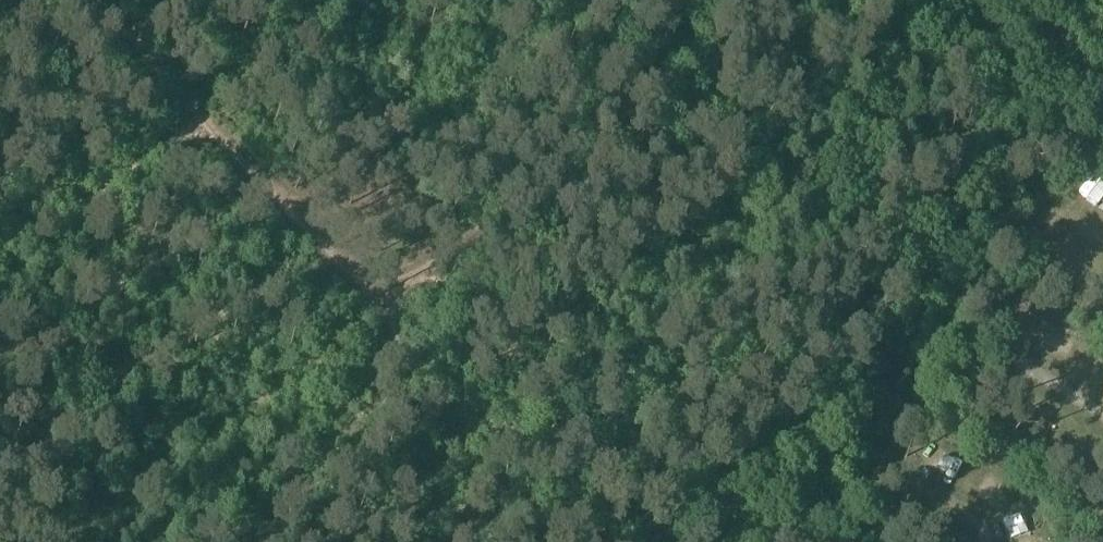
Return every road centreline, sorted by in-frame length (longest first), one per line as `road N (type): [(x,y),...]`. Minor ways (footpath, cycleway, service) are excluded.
road 1 (track): [(1068,66),(815,541)]
road 2 (track): [(767,0),(689,60),(388,331)]
road 3 (track): [(413,379),(438,402),(687,502)]
road 4 (track): [(191,132),(374,347)]
road 5 (track): [(191,132),(0,264)]
road 6 (track): [(78,0),(191,132)]
road 7 (track): [(1068,66),(926,0)]

